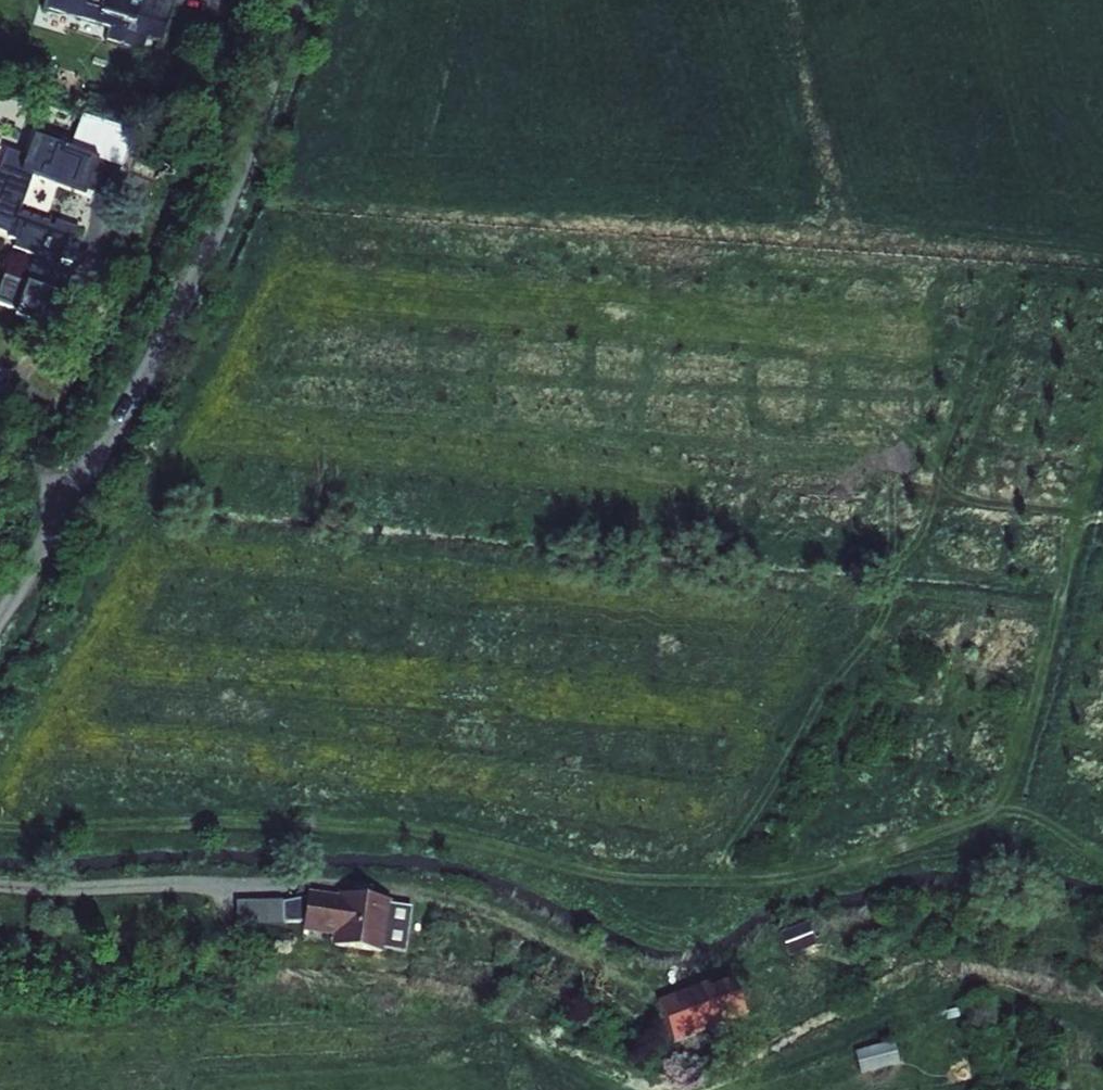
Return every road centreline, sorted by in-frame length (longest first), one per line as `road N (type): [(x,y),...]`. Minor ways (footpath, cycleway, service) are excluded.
road 1 (unclassified): [(294,0),(200,269),(71,503)]
road 2 (unclassified): [(71,503),(0,616)]

